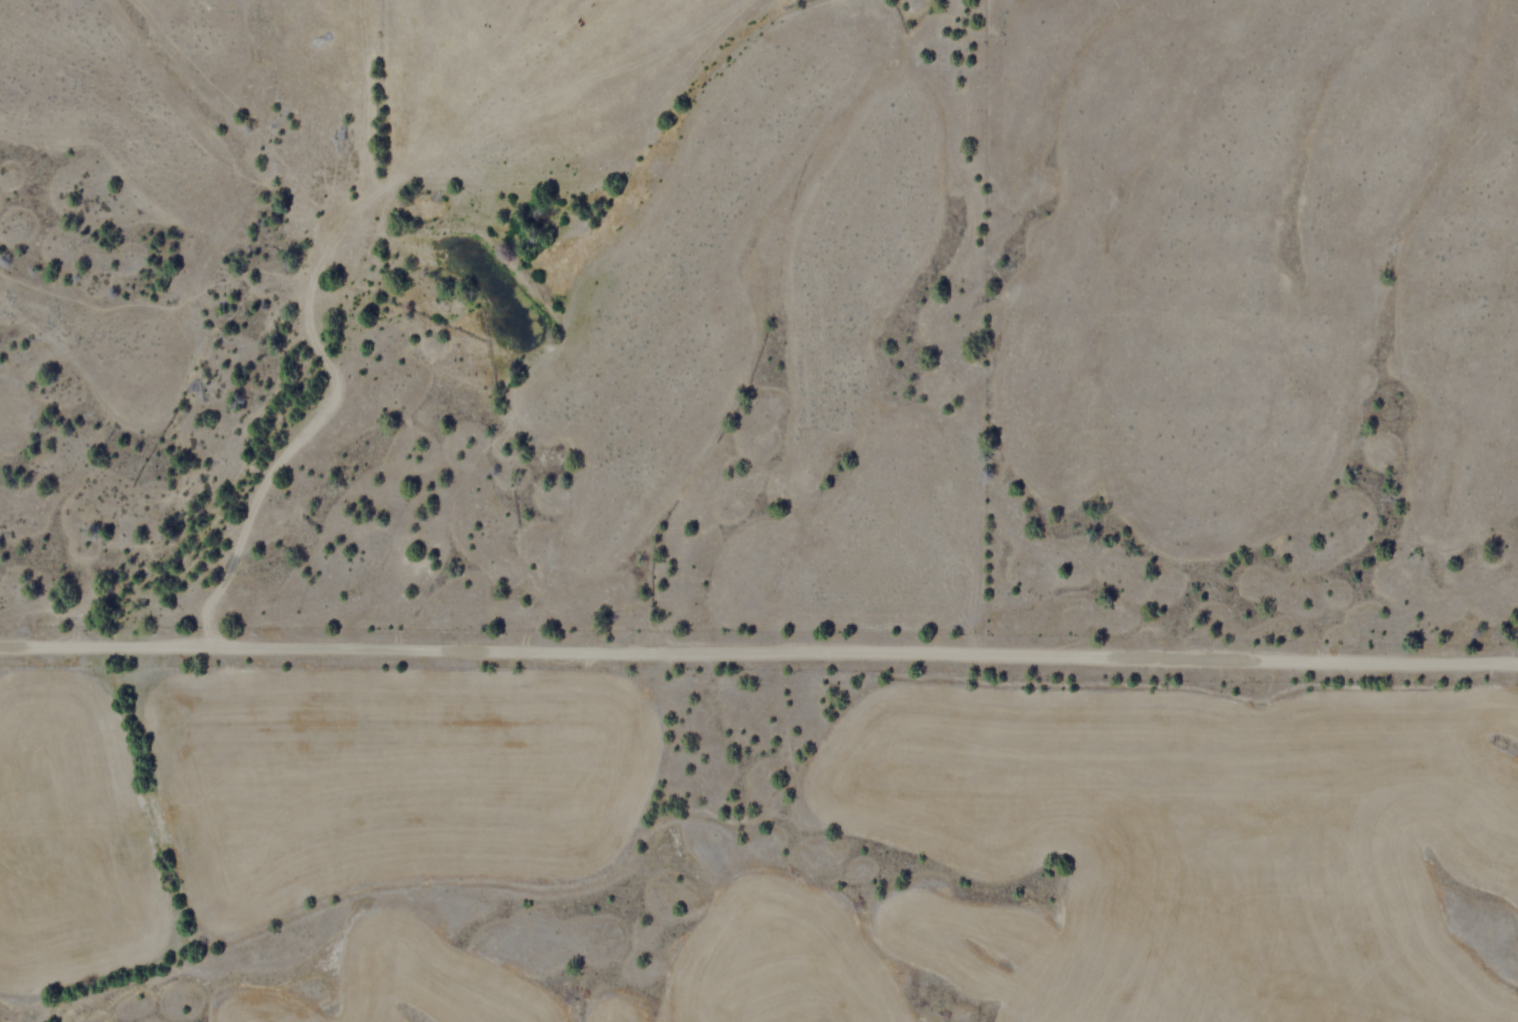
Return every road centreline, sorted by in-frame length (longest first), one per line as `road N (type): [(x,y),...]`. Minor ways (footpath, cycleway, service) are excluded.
road 1 (track): [(0,644),(1517,662)]

